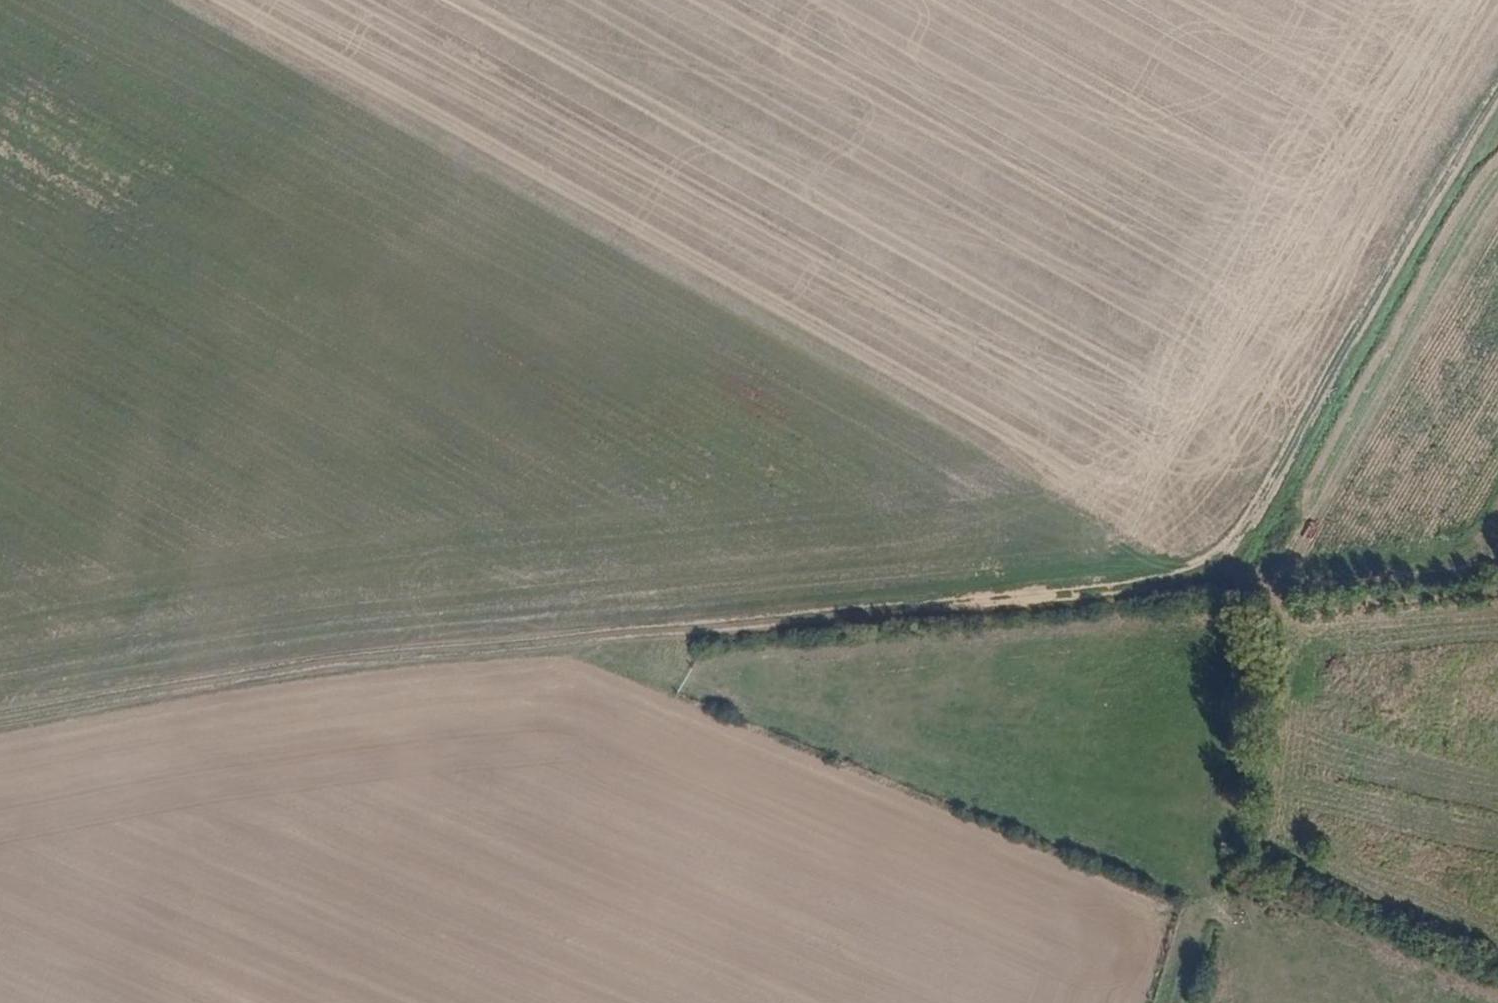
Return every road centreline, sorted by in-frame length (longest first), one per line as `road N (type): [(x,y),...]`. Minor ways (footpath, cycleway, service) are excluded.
road 1 (track): [(0,726),(269,677),(589,640),(1202,591)]
road 2 (track): [(1497,103),(1390,263),(1254,525),(1202,591)]
road 3 (track): [(1202,591),(1423,579),(1497,567)]

